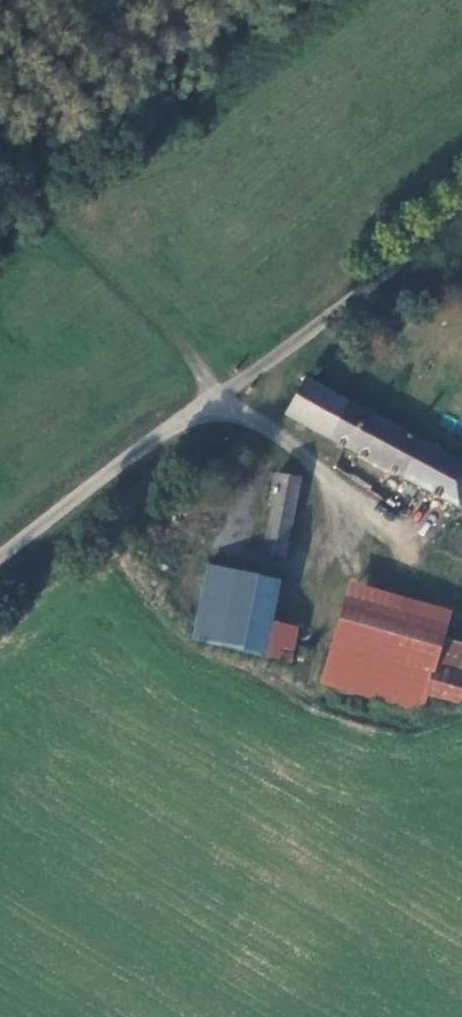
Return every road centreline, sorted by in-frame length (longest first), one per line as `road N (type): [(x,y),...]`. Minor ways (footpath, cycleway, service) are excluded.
road 1 (unclassified): [(225,400),(461,220)]
road 2 (unclassified): [(0,569),(225,400)]
road 3 (unclassified): [(225,400),(357,503)]

